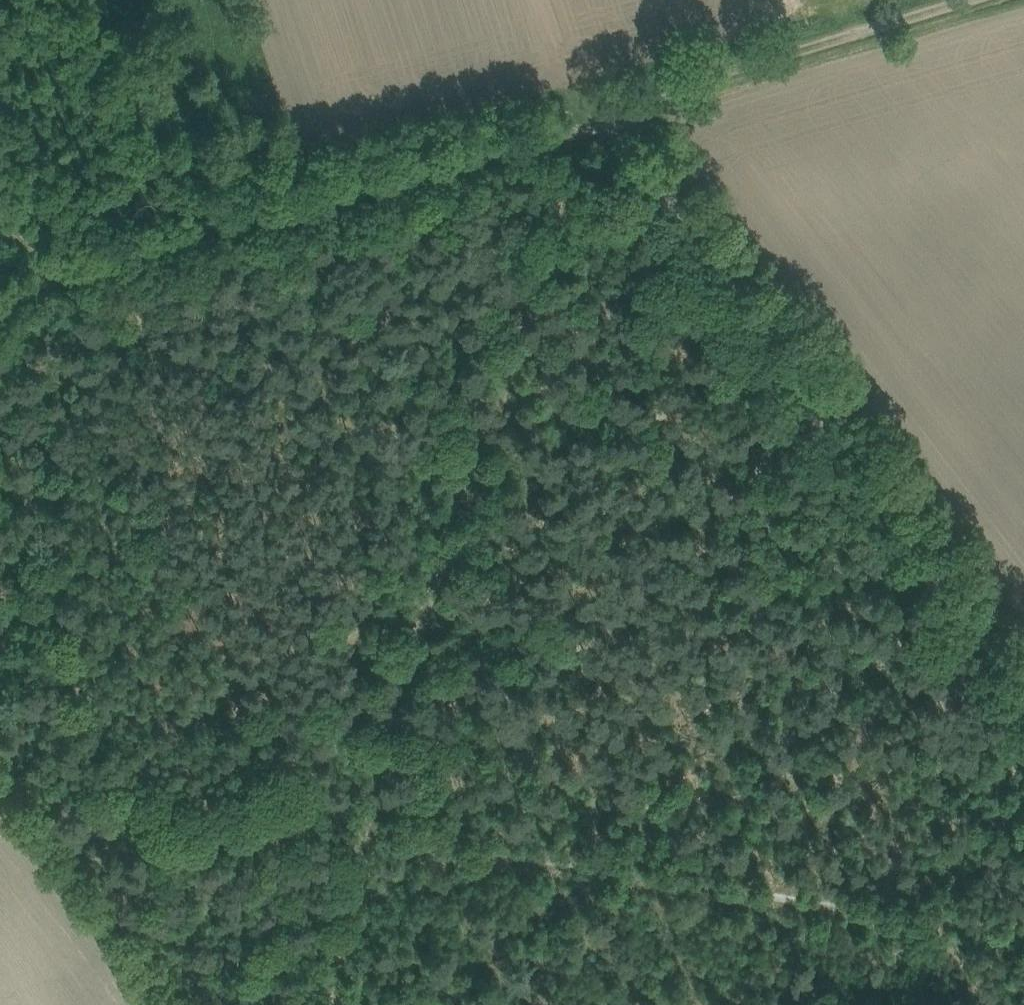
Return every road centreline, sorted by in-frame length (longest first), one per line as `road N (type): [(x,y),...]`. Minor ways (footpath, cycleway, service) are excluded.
road 1 (track): [(1023,941),(0,781)]
road 2 (track): [(967,0),(46,264),(0,303)]
road 3 (track): [(333,1004),(414,641),(602,105)]
road 4 (track): [(1023,671),(602,105)]

